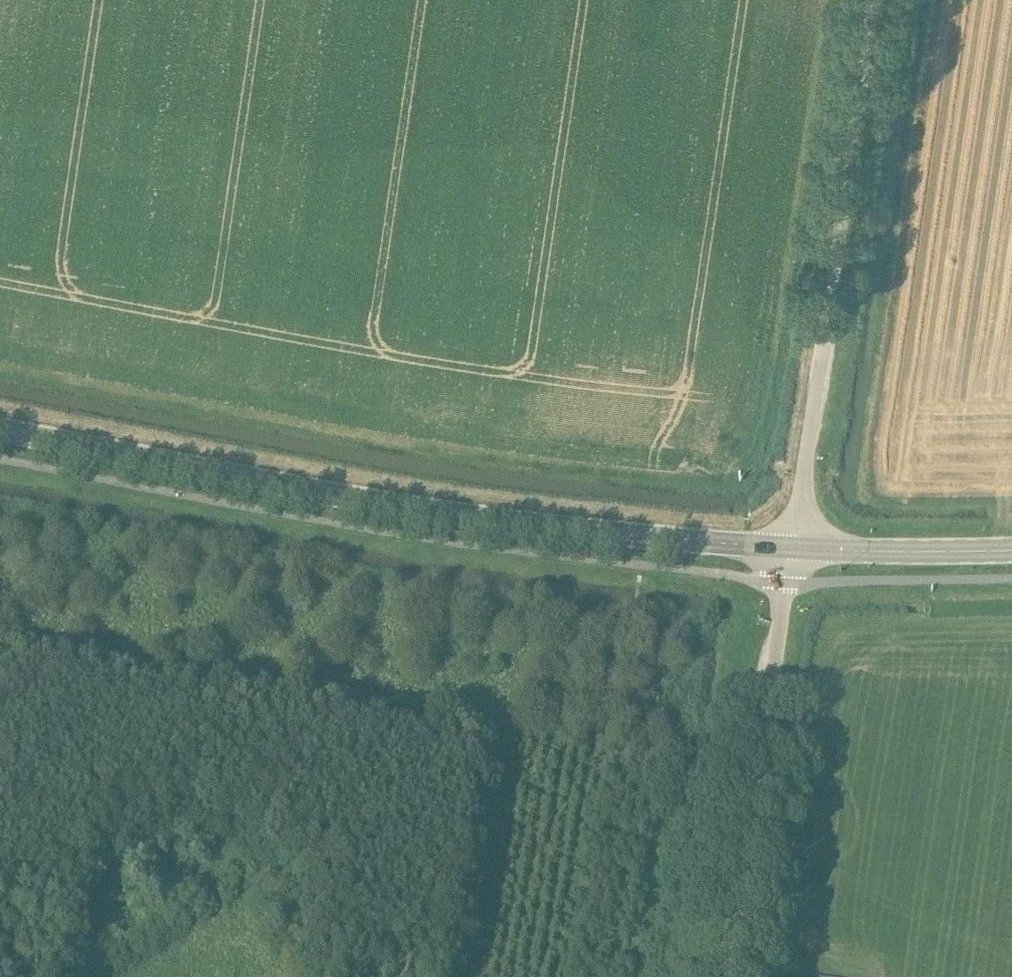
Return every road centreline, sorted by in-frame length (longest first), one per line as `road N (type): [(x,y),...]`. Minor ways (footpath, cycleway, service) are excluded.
road 1 (secondary): [(791,549),(469,517),(0,429)]
road 2 (unclassified): [(791,549),(875,0)]
road 3 (unclassified): [(726,976),(791,549)]
road 4 (secondary): [(882,552),(1011,550)]

